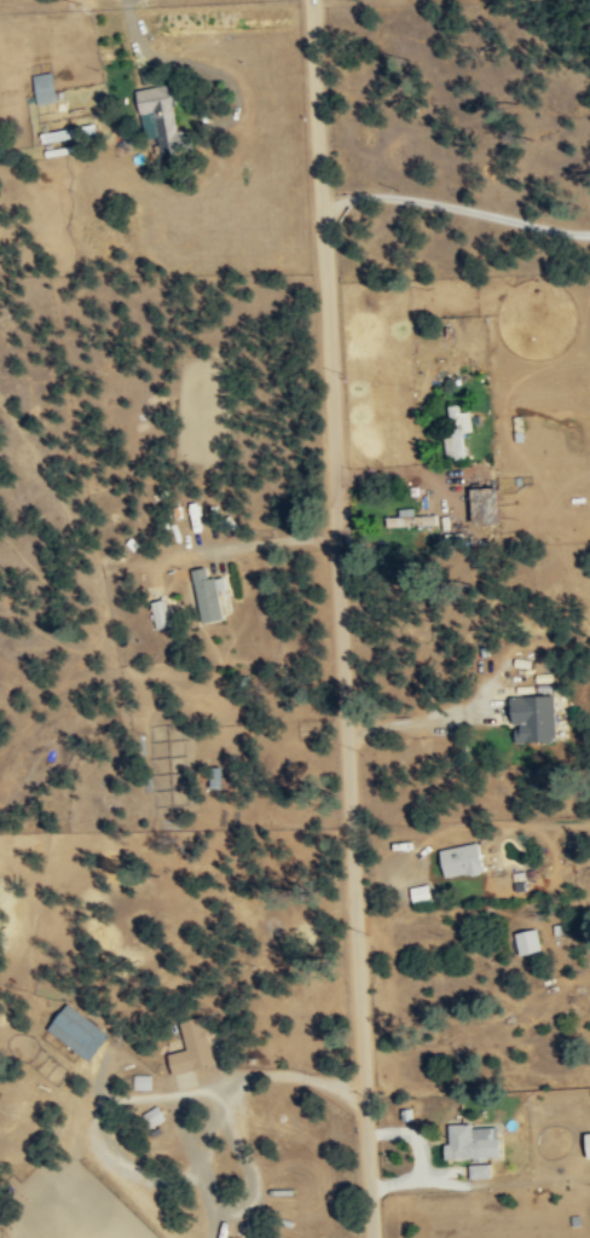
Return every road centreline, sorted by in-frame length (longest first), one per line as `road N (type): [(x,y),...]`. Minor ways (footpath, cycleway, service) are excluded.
road 1 (residential): [(370,1237),(307,0)]

